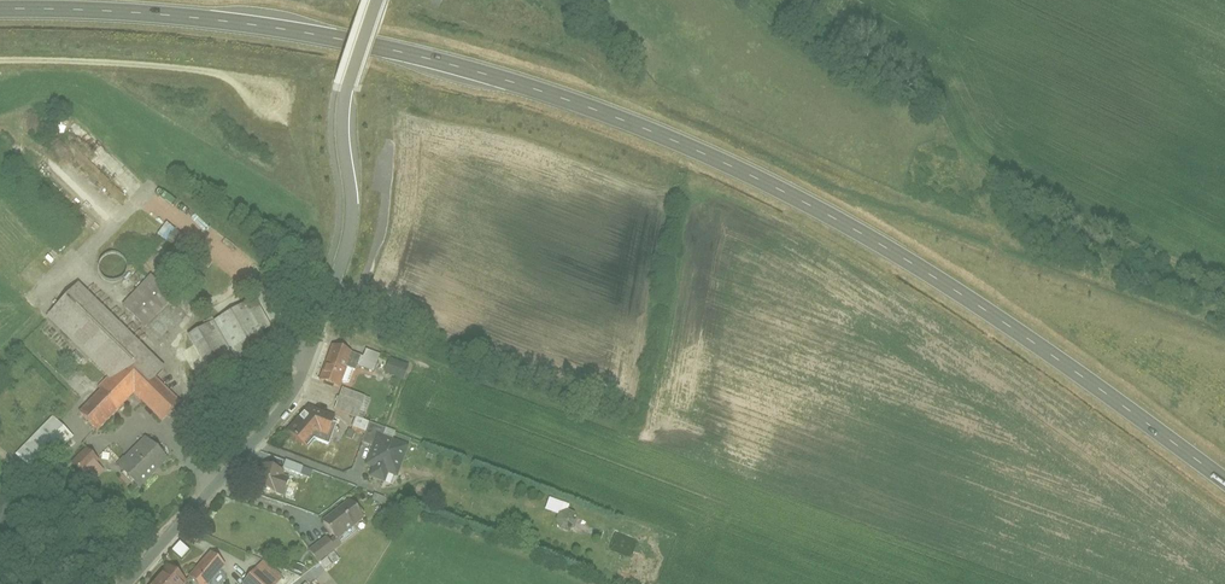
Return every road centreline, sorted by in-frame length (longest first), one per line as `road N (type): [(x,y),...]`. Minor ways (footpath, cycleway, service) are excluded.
road 1 (primary): [(0,10),(177,16),(338,38),(542,91),(655,132),(869,237),(1224,481)]
road 2 (residential): [(131,583),(264,431),(318,333),(353,218),(344,121),(381,0)]
road 3 (track): [(0,60),(196,70),(274,92)]

